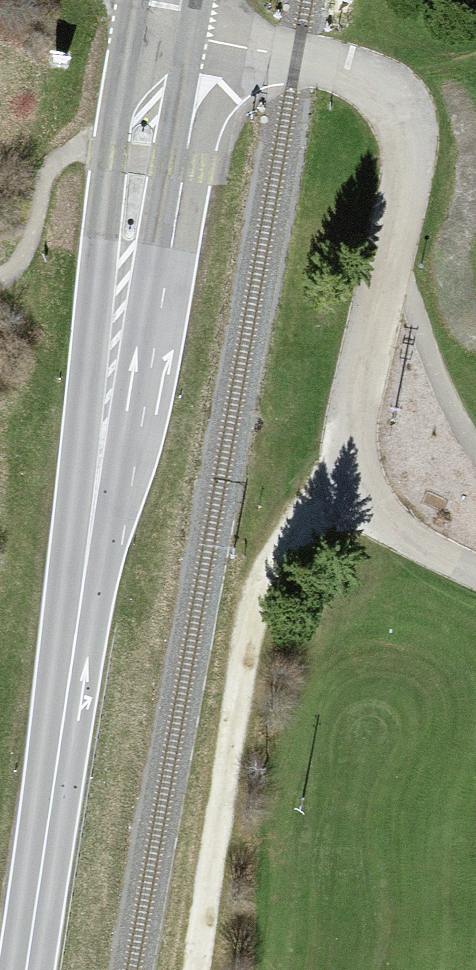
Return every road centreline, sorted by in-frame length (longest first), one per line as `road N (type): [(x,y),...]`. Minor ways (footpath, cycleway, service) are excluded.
road 1 (primary): [(25,969),(173,31)]
road 2 (residential): [(173,31),(362,78),(387,93),(406,142),(405,177),(350,435),(353,470),(362,494),(395,530),(475,574)]
road 3 (track): [(195,969),(232,707),(263,569),(286,538),(362,494)]

